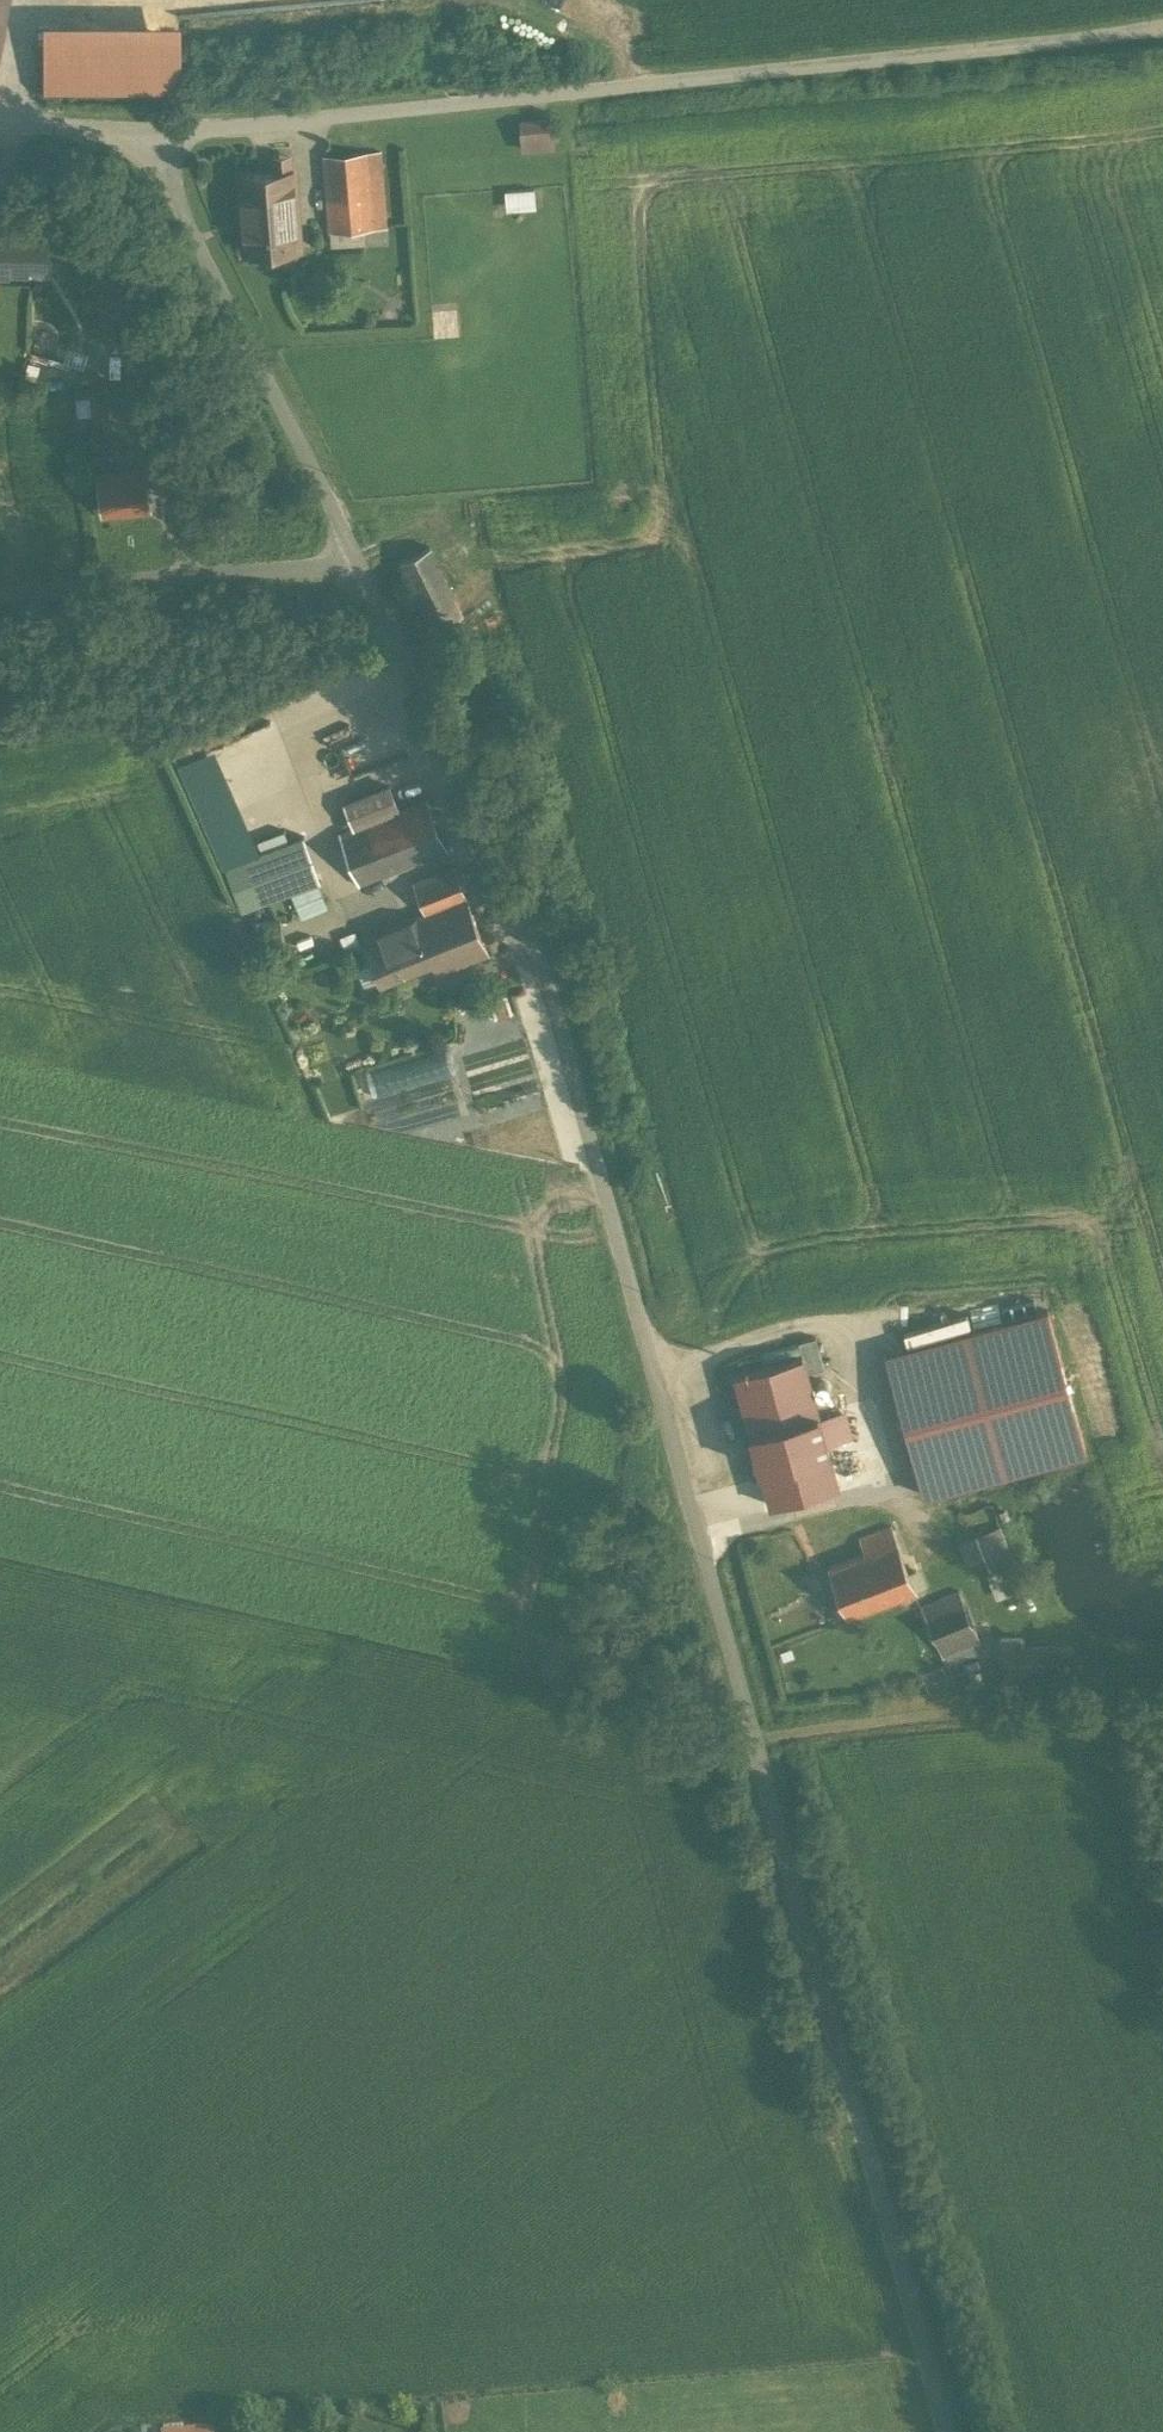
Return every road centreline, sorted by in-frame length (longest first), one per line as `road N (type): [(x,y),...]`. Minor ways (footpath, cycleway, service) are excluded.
road 1 (unclassified): [(350,556),(544,975),(940,2431)]
road 2 (unclassified): [(155,124),(1162,26)]
road 3 (unclassified): [(155,124),(176,191),(350,556)]
road 4 (unclassified): [(350,556),(0,594)]
road 5 (unclassified): [(0,115),(155,124)]

